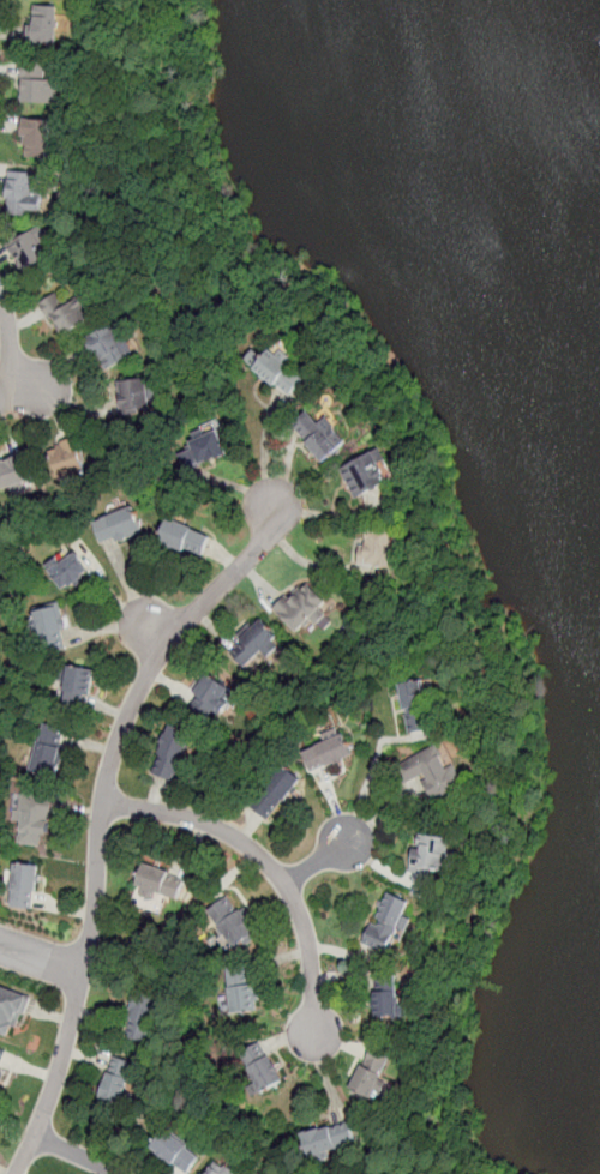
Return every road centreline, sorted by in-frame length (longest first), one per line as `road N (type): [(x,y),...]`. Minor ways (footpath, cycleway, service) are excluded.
road 1 (residential): [(83,970),(101,802),(152,662),(148,625),(197,610),(265,540),(277,492)]
road 2 (residential): [(101,802),(200,820),(270,865),(293,897),(307,941),(314,1030)]
road 3 (residential): [(83,970),(56,1078),(16,1173)]

